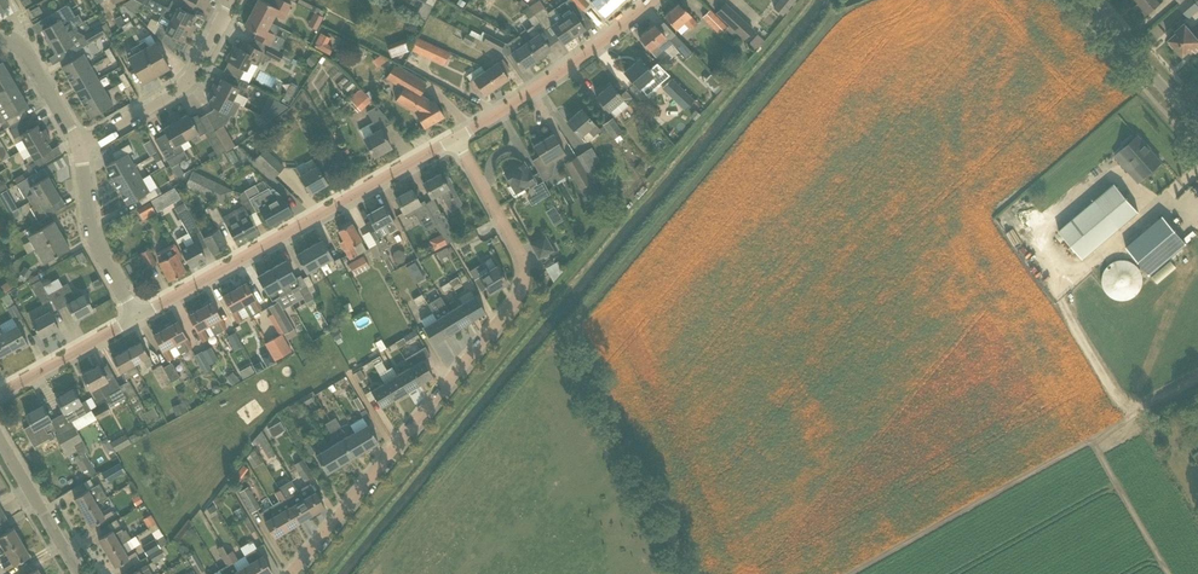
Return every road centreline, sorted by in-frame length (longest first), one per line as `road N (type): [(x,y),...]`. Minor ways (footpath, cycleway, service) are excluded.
road 1 (residential): [(288,573),(526,280),(524,258),(457,139)]
road 2 (tertiary): [(135,319),(457,139)]
road 3 (tertiary): [(457,139),(653,0)]
road 4 (residential): [(87,146),(95,133),(186,81),(229,0)]
road 5 (residential): [(87,146),(98,235),(135,319)]
road 6 (tertiary): [(1197,119),(1090,0)]
road 7 (unclassified): [(80,573),(0,437)]
road 8 (tertiary): [(0,394),(135,319)]
road 9 (residential): [(0,36),(29,55),(87,146)]

